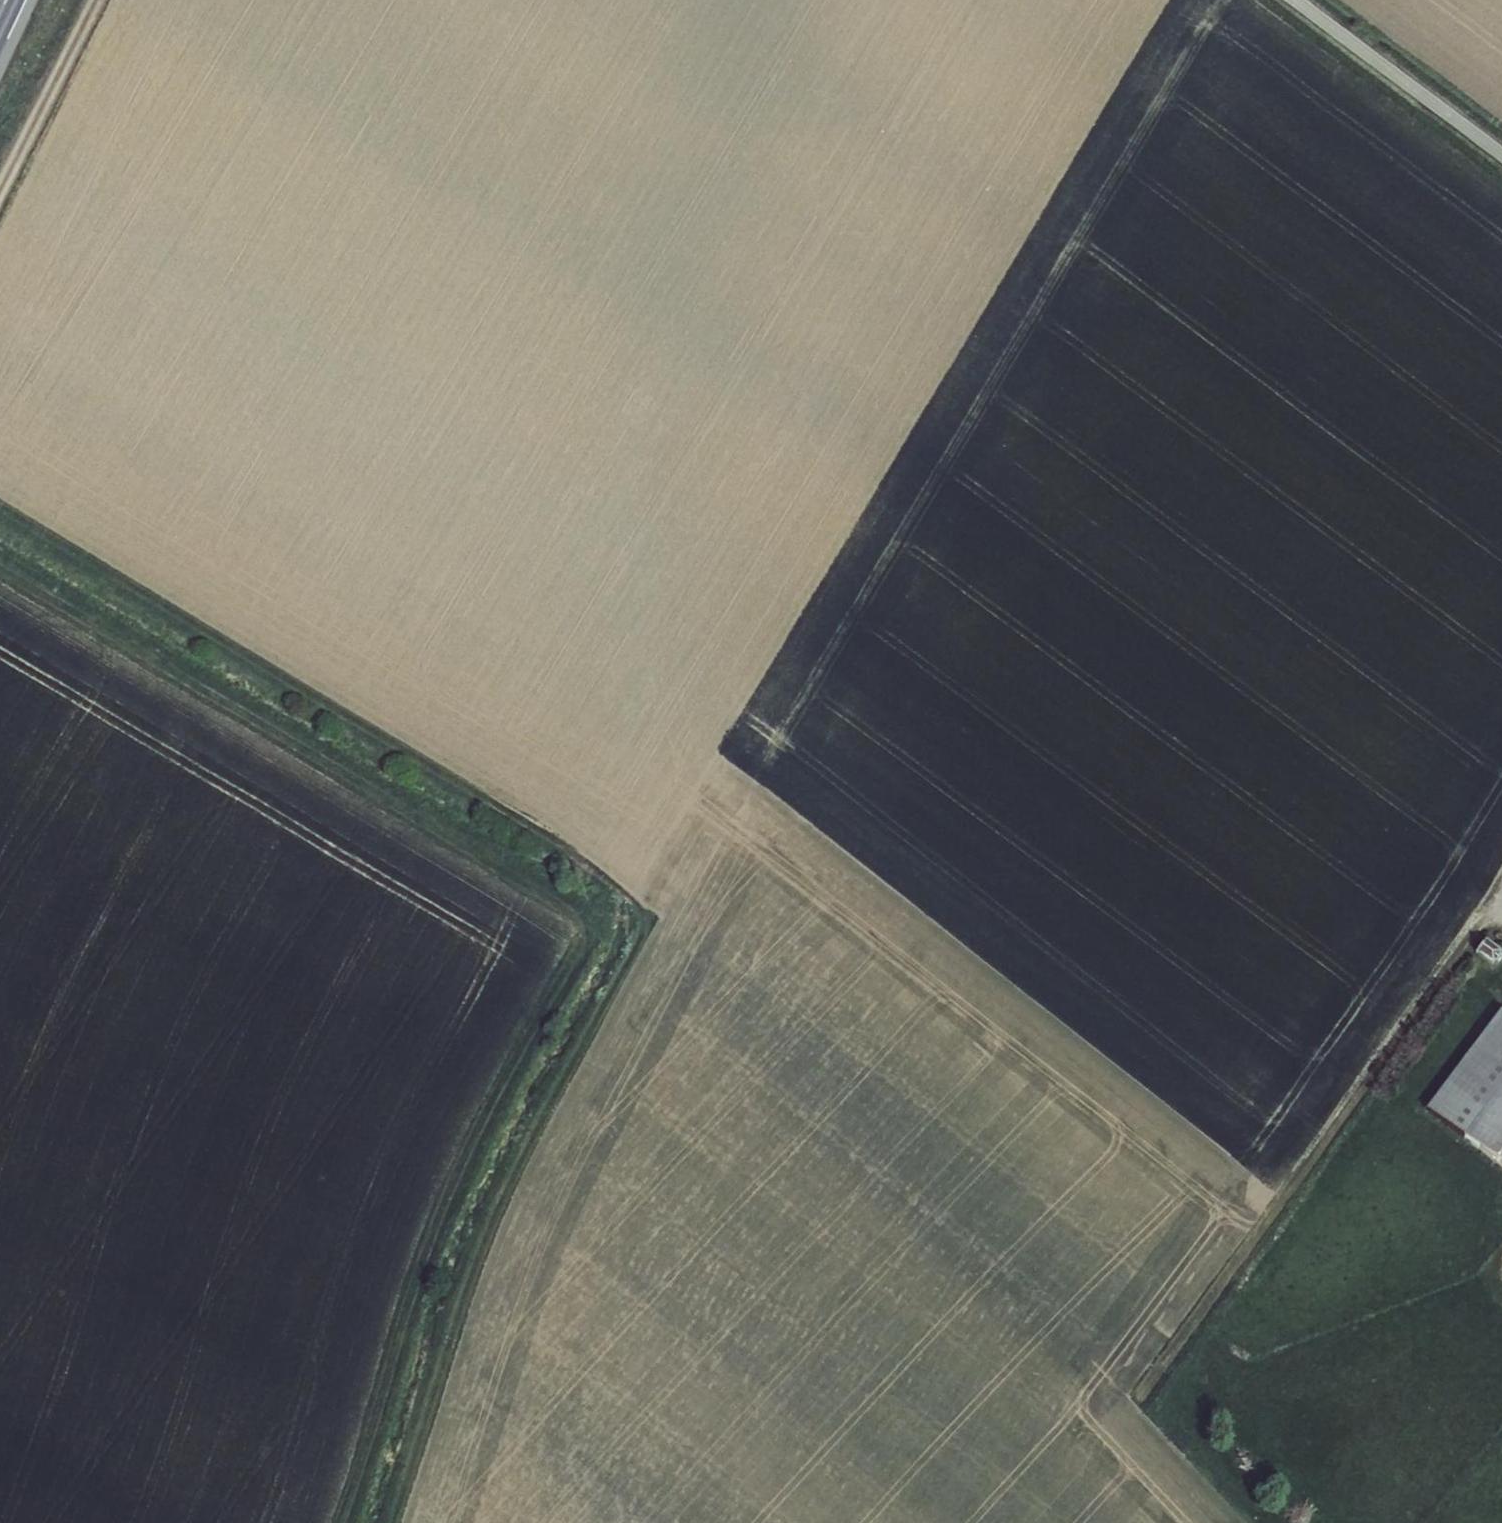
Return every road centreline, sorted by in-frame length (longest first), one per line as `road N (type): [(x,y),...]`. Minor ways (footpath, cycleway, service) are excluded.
road 1 (unclassified): [(1501,156),(1295,0)]
road 2 (track): [(95,0),(0,190)]

